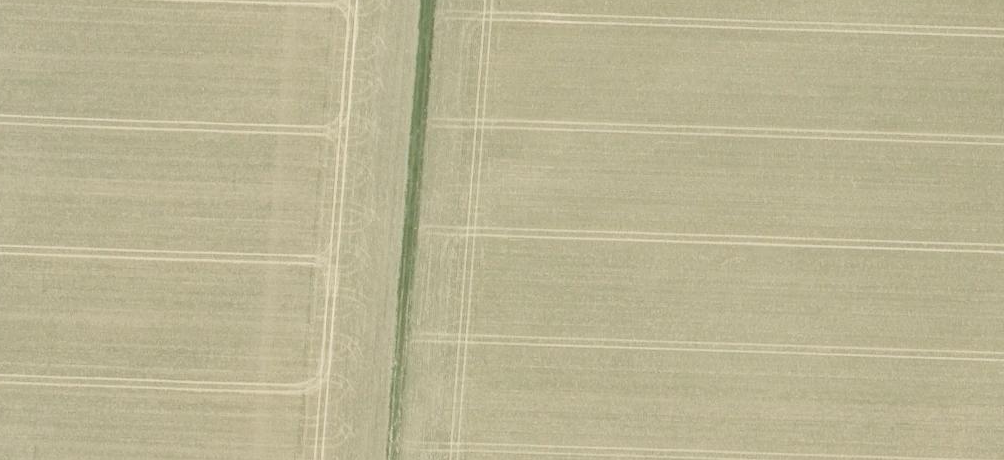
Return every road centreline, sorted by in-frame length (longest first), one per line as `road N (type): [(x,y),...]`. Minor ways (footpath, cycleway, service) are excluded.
road 1 (track): [(426,0),(390,459)]

